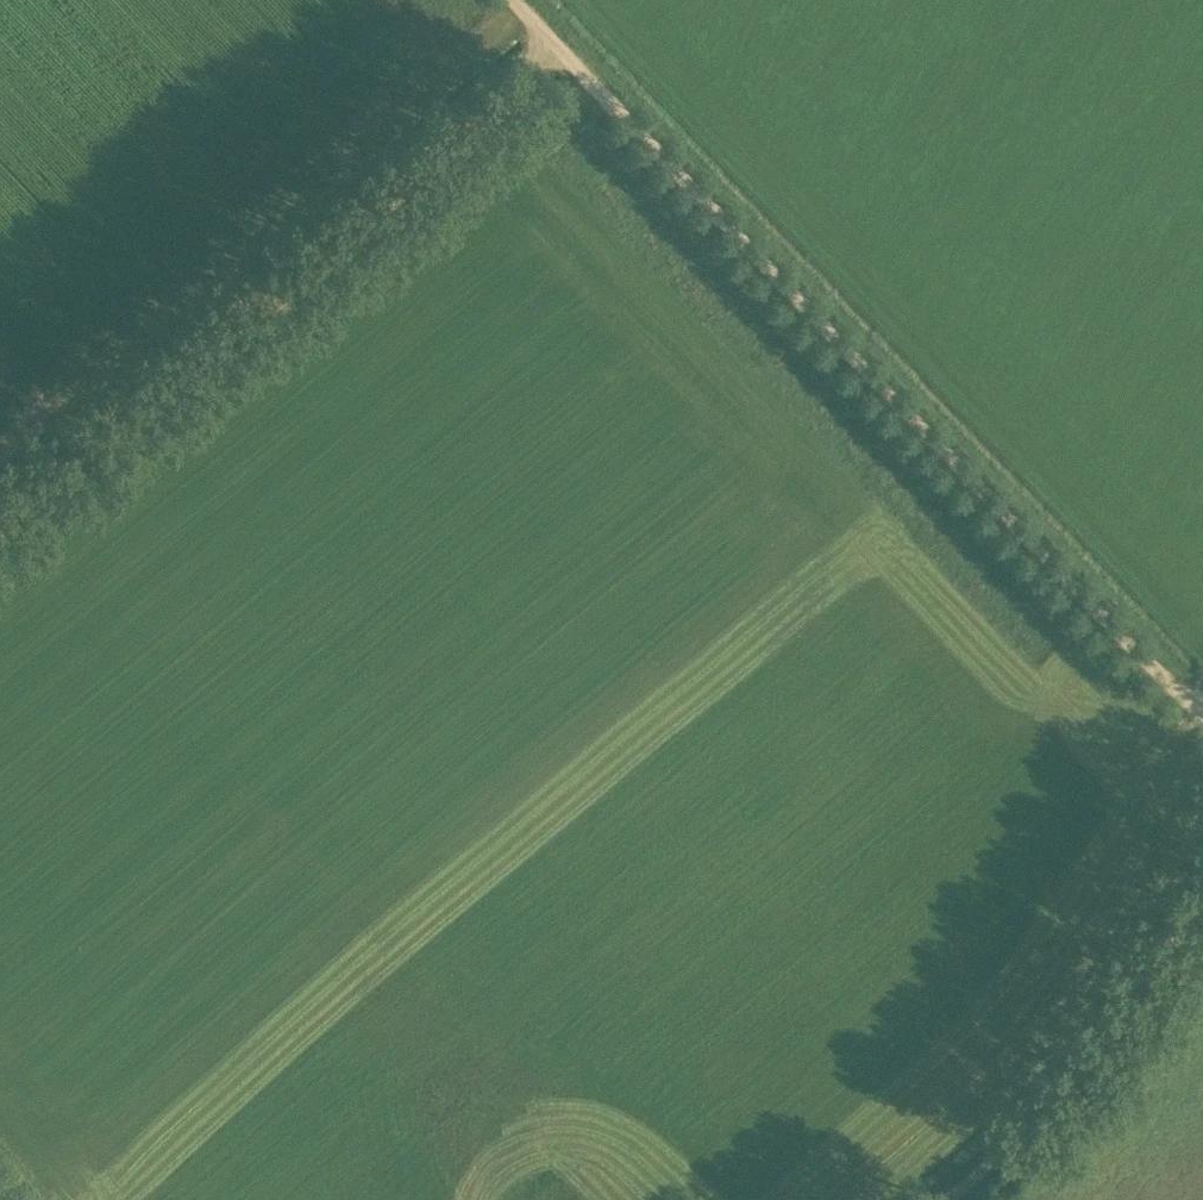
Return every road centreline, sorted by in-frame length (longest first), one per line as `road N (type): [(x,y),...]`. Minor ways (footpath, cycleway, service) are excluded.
road 1 (track): [(555,40),(1202,710)]
road 2 (track): [(0,505),(555,40)]
road 3 (track): [(942,1199),(1102,1049),(1202,892)]

